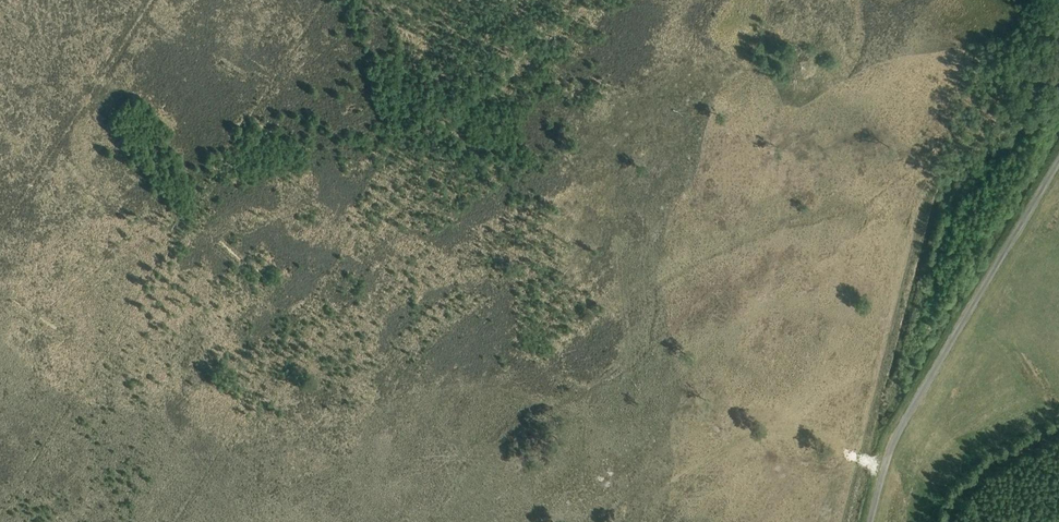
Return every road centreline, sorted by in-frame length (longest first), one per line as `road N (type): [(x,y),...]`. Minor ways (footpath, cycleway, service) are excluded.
road 1 (track): [(872,521),(903,425),(1058,163)]

